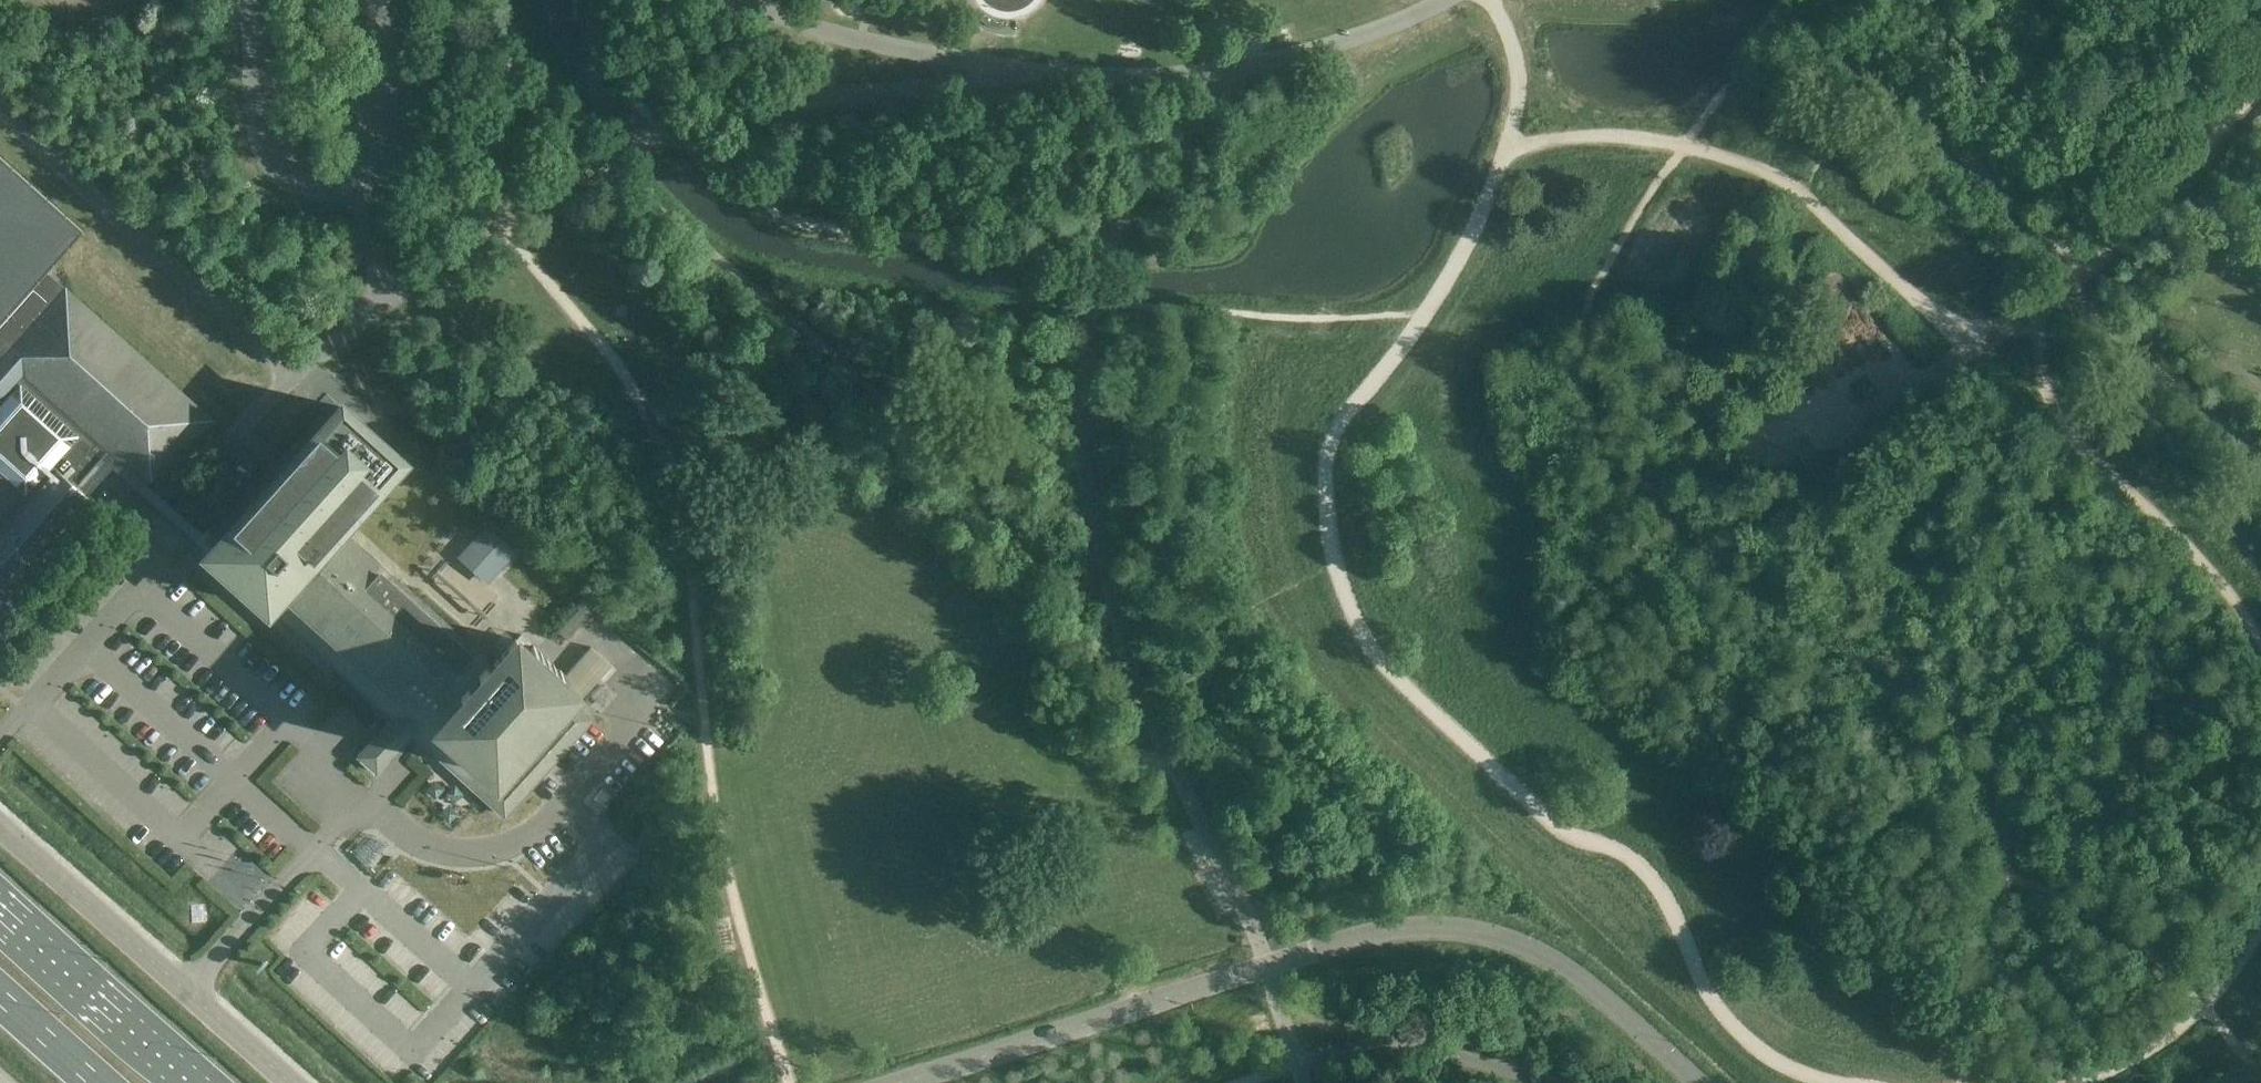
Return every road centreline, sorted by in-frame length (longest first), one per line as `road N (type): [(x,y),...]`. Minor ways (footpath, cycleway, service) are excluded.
road 1 (unclassified): [(1706,1082),(1560,962),(1493,935),(1434,928),(1296,958),(905,1082)]
road 2 (track): [(2260,84),(2074,293),(1963,346)]
road 3 (unclassified): [(291,1082),(0,832)]
road 4 (trunk): [(212,1082),(0,892)]
road 5 (trunk): [(0,992),(100,1082)]

